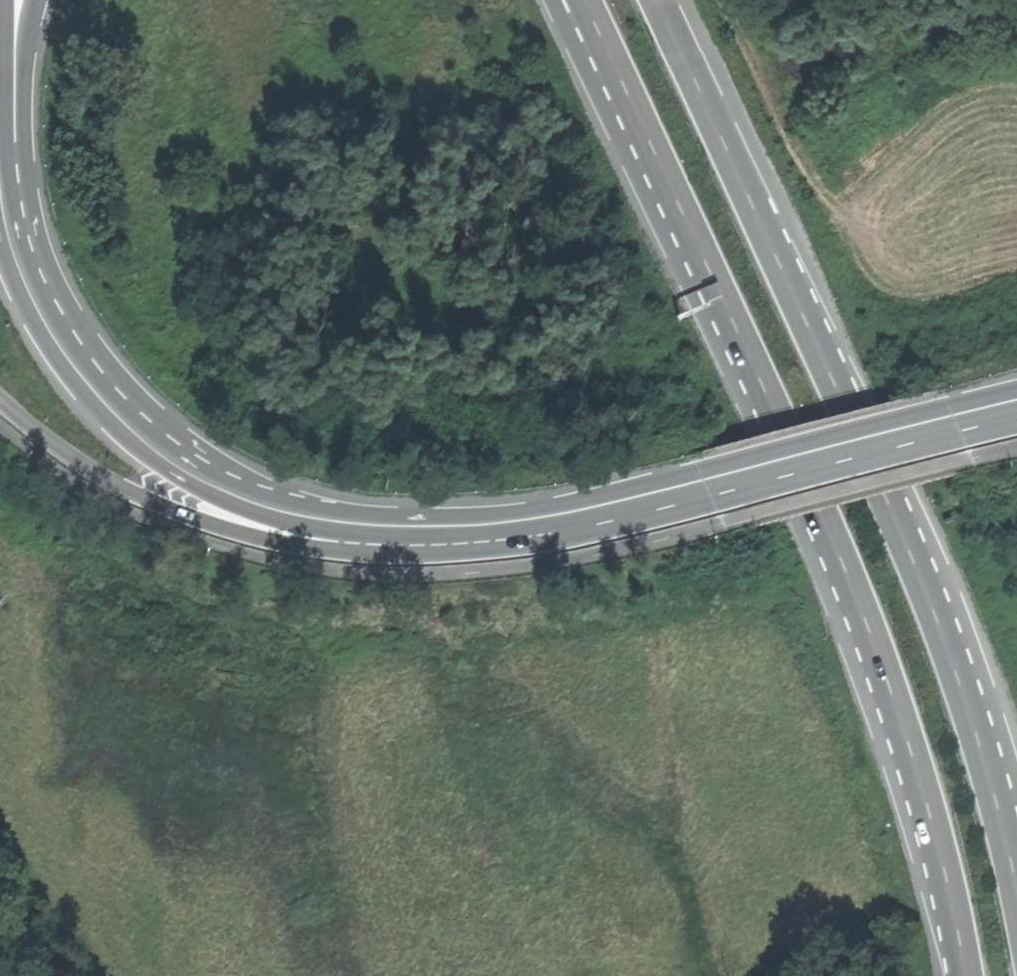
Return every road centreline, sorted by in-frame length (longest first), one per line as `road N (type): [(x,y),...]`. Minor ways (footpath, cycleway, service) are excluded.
road 1 (trunk): [(583,0),(860,604),(940,840),(969,975)]
road 2 (trunk): [(1016,884),(959,676),(909,548),(655,0)]
road 3 (trunk): [(491,528),(346,506),(250,478),(173,431),(119,377),(69,303),(28,183),(21,144),(24,49),(37,0)]
road 4 (trunk): [(0,399),(138,499),(274,545),(448,554),(570,517)]
road 5 (secondary): [(28,292),(86,380),(144,445),(202,484),(333,525),(380,532),(491,528)]
road 6 (secondary): [(570,517),(704,493),(1016,410)]
road 7 (secondary): [(28,292),(2,148),(4,0)]

